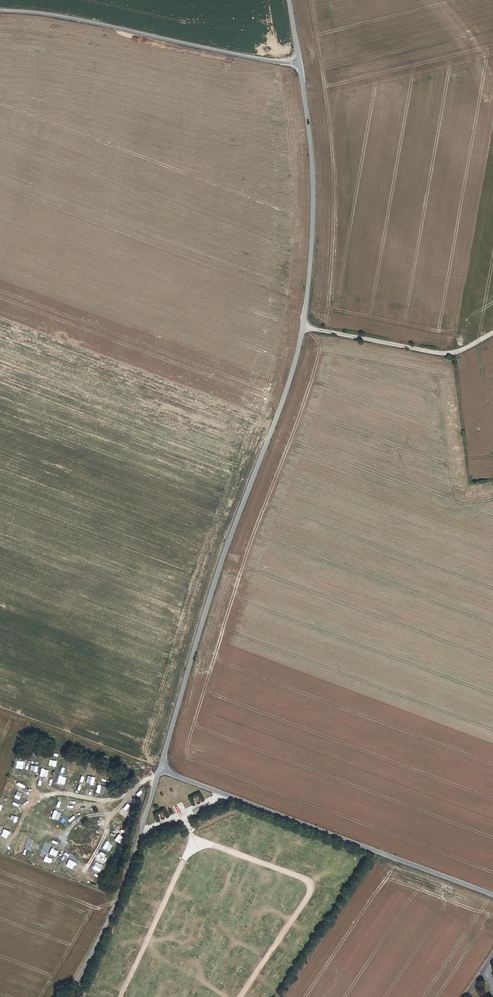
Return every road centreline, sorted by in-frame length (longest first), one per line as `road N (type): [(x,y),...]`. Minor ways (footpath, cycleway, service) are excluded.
road 1 (unclassified): [(159,770),(221,559),(303,328),(311,157),(300,63)]
road 2 (unclassified): [(492,896),(159,770)]
road 3 (unclassified): [(0,12),(58,15),(300,63)]
road 4 (unclassified): [(159,770),(119,898),(72,996)]
road 5 (track): [(159,770),(0,711)]

